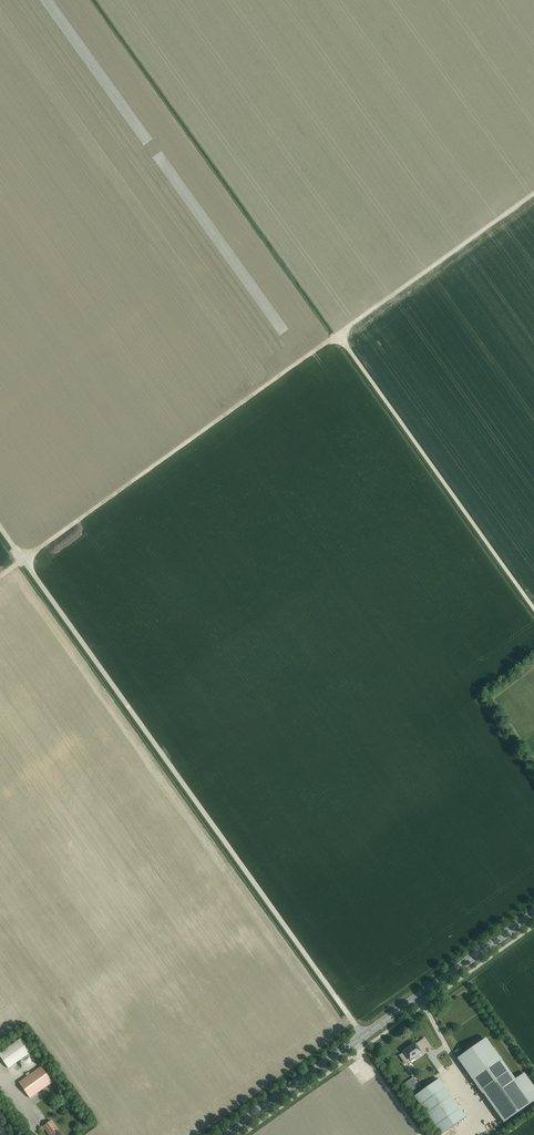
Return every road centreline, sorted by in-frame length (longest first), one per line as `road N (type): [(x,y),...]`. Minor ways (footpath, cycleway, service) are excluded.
road 1 (secondary): [(226,1134),(533,913)]

